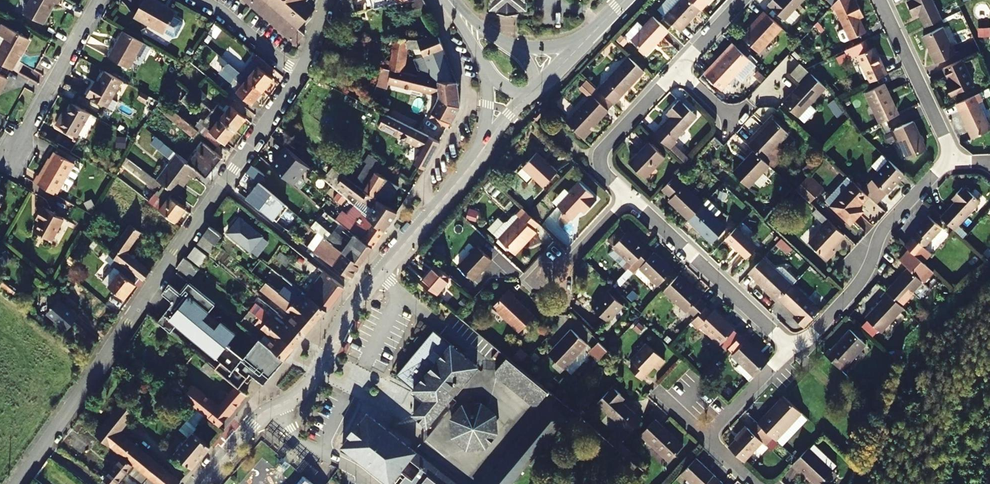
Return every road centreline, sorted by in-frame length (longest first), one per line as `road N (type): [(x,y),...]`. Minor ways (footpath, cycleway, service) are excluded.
road 1 (residential): [(326,0),(300,75),(18,483)]
road 2 (secondary): [(484,149),(360,297),(310,384),(251,423),(201,483)]
road 3 (residential): [(951,159),(880,233),(866,281),(816,333),(788,346)]
road 4 (residential): [(788,346),(630,197)]
road 5 (residential): [(881,0),(951,159)]
road 6 (residential): [(630,197),(601,166),(601,155),(676,74)]
road 7 (residential): [(788,346),(709,439)]

